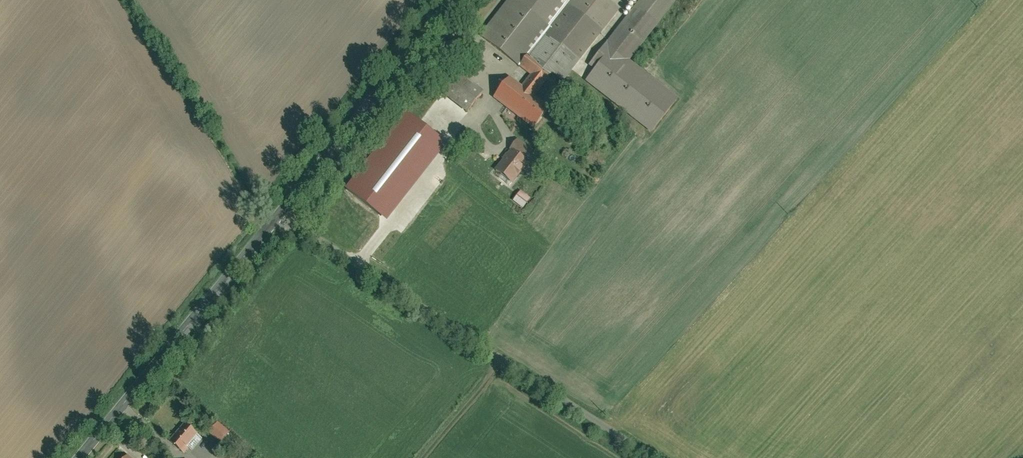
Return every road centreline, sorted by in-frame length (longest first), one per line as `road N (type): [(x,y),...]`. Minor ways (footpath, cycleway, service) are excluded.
road 1 (unclassified): [(282,219),(648,457)]
road 2 (tertiary): [(80,457),(282,219)]
road 3 (tertiary): [(282,219),(465,0)]

